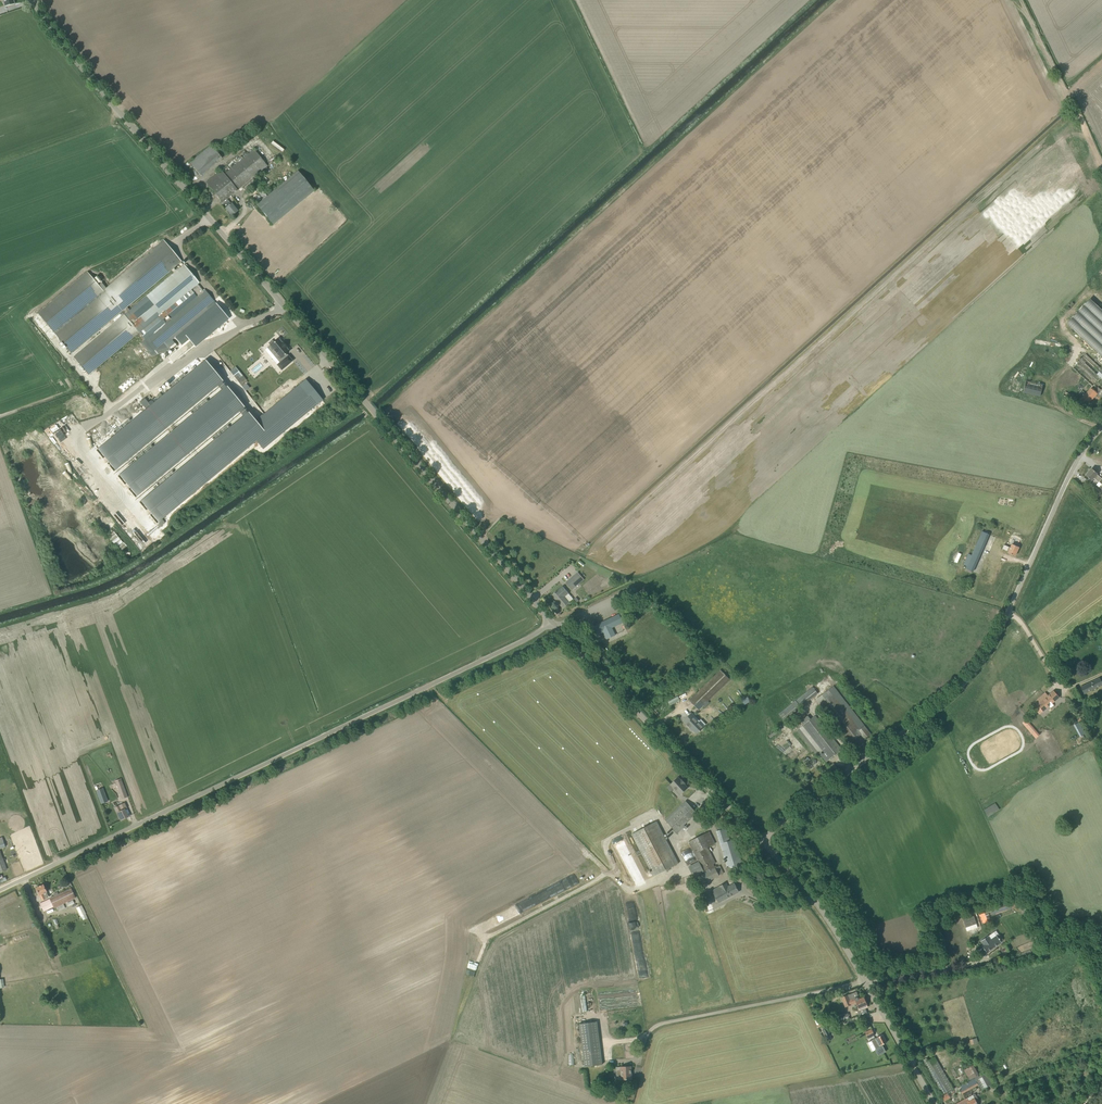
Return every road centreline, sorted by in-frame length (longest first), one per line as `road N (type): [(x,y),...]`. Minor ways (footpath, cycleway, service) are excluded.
road 1 (unclassified): [(550,614),(29,0)]
road 2 (unclassified): [(550,614),(532,634),(0,890)]
road 3 (unclassified): [(761,838),(956,683),(991,634),(1079,453),(1101,425)]
road 4 (unclassified): [(761,838),(550,614)]
road 5 (unclassified): [(659,1020),(866,982)]
road 6 (track): [(1021,0),(1101,165)]
road 7 (unclassified): [(866,982),(826,912),(761,838)]
road 8 (unclassified): [(935,1103),(866,982)]

